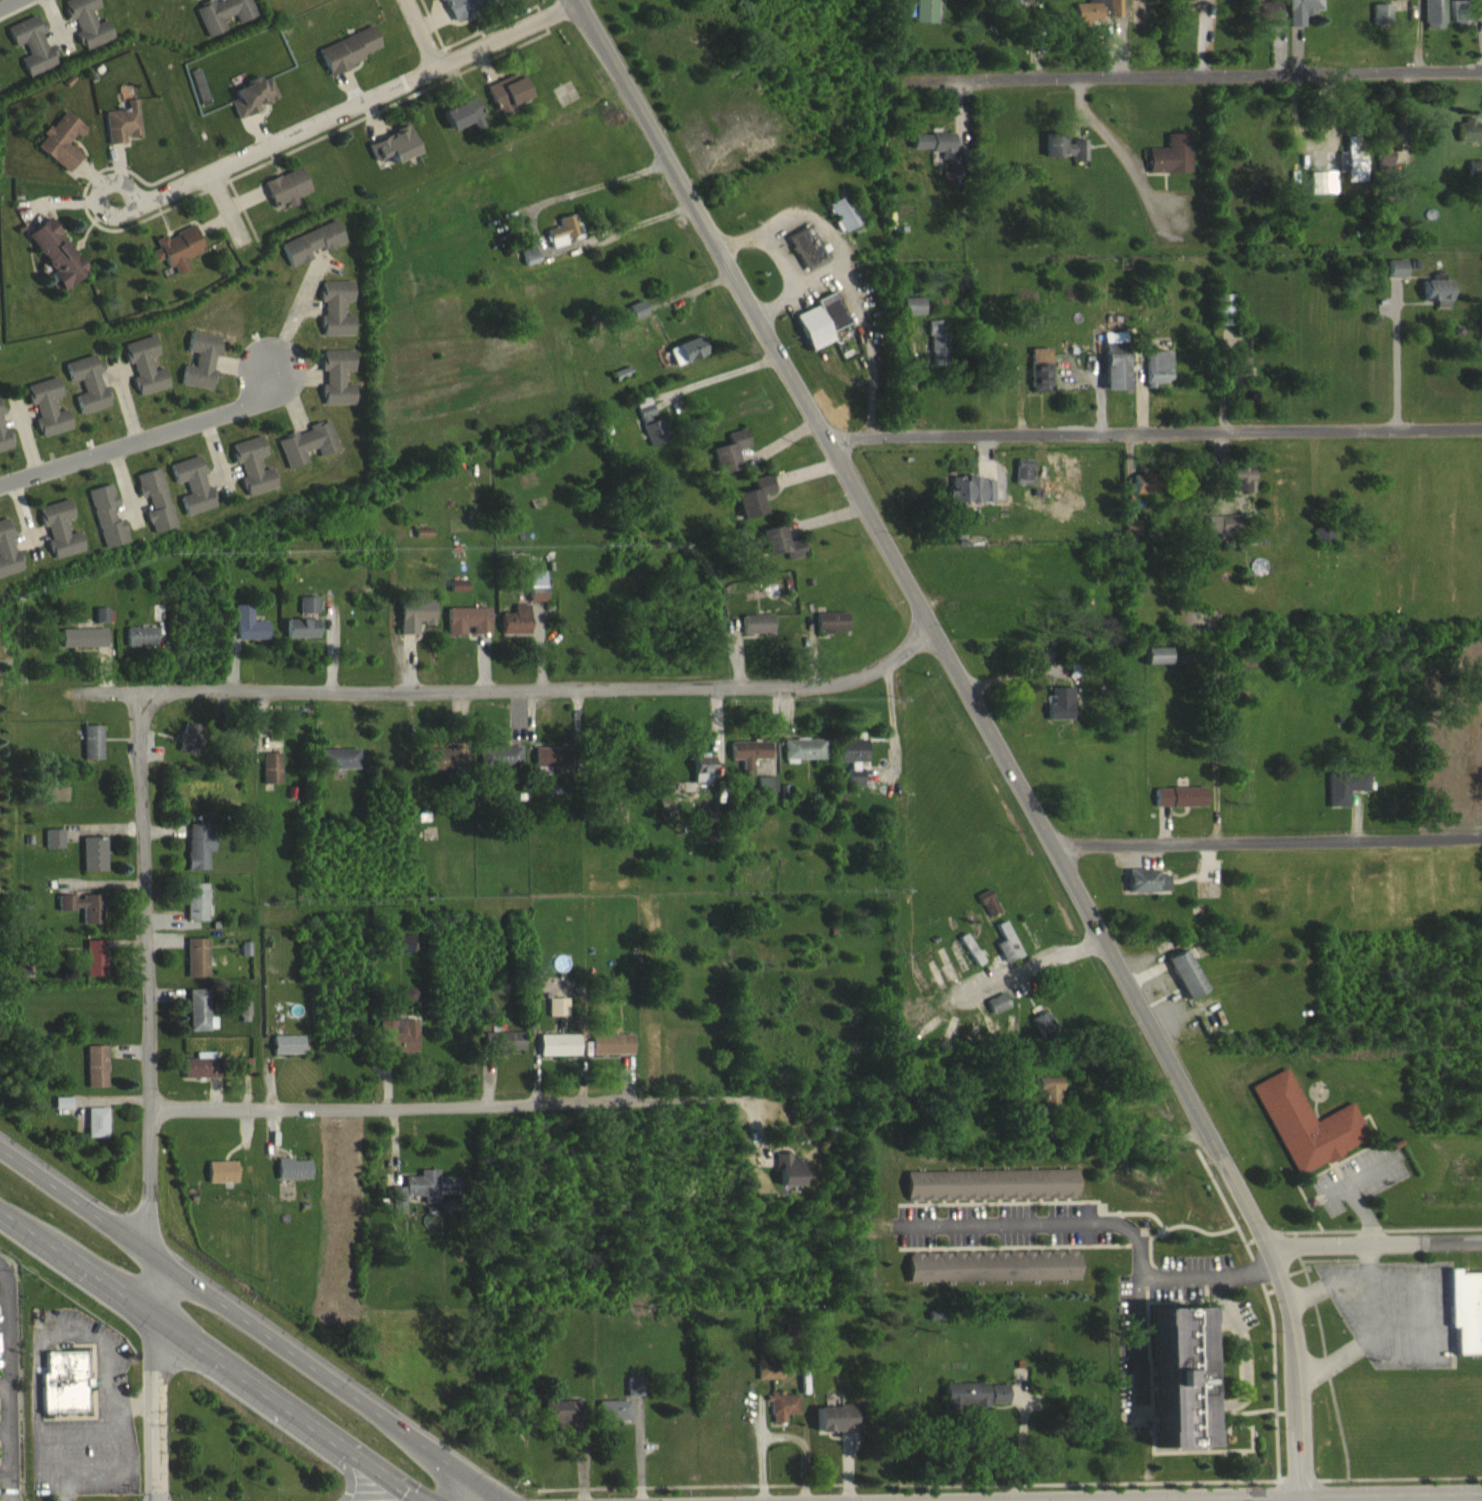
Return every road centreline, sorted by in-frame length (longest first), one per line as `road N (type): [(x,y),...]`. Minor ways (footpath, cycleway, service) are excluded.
road 1 (tertiary): [(578,0),(756,315),(818,449),(933,626),(1274,1247),(1299,1335),(1308,1500)]
road 2 (residential): [(136,691),(839,683),(875,669),(933,626)]
road 3 (residential): [(818,449),(1481,432)]
road 4 (residential): [(827,64),(1481,70)]
road 5 (residential): [(158,1322),(136,691)]
road 6 (primary): [(507,1500),(0,1142)]
road 7 (residential): [(152,1108),(737,1100)]
road 8 (primary): [(0,1211),(413,1500)]
road 9 (residential): [(580,4),(134,201)]
road 10 (residential): [(1052,842),(1481,836)]
road 11 (residential): [(0,483),(250,401),(274,376)]
road 12 (residential): [(1274,1247),(1481,1244)]
road 13 (residential): [(160,1500),(158,1322)]
road 14 (residential): [(954,1001),(1108,939)]
road 15 (residential): [(124,214),(134,201),(131,185),(117,177),(101,182),(96,205),(108,216),(124,214)]

